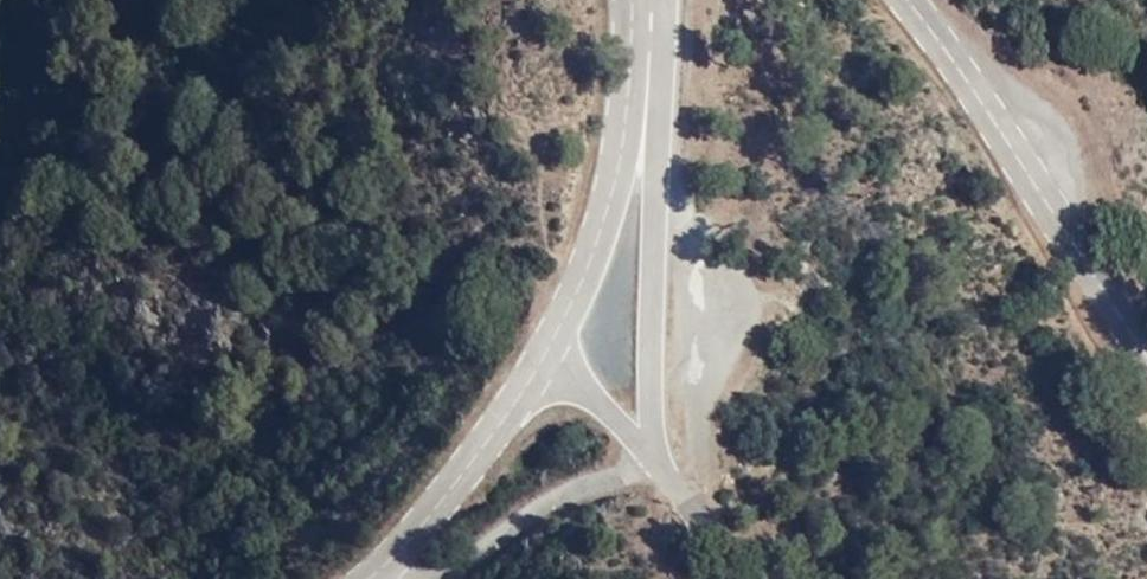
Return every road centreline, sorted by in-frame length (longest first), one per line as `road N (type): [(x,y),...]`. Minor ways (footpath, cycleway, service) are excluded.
road 1 (tertiary): [(911,0),(1146,357)]
road 2 (unclassified): [(642,109),(655,191),(649,452)]
road 3 (tertiary): [(361,578),(459,478),(545,357)]
road 4 (tertiary): [(545,357),(611,213),(642,109)]
road 5 (track): [(649,452),(578,485),(443,578)]
road 6 (unclassified): [(649,452),(730,578)]
road 7 (unclassified): [(545,357),(649,452)]

